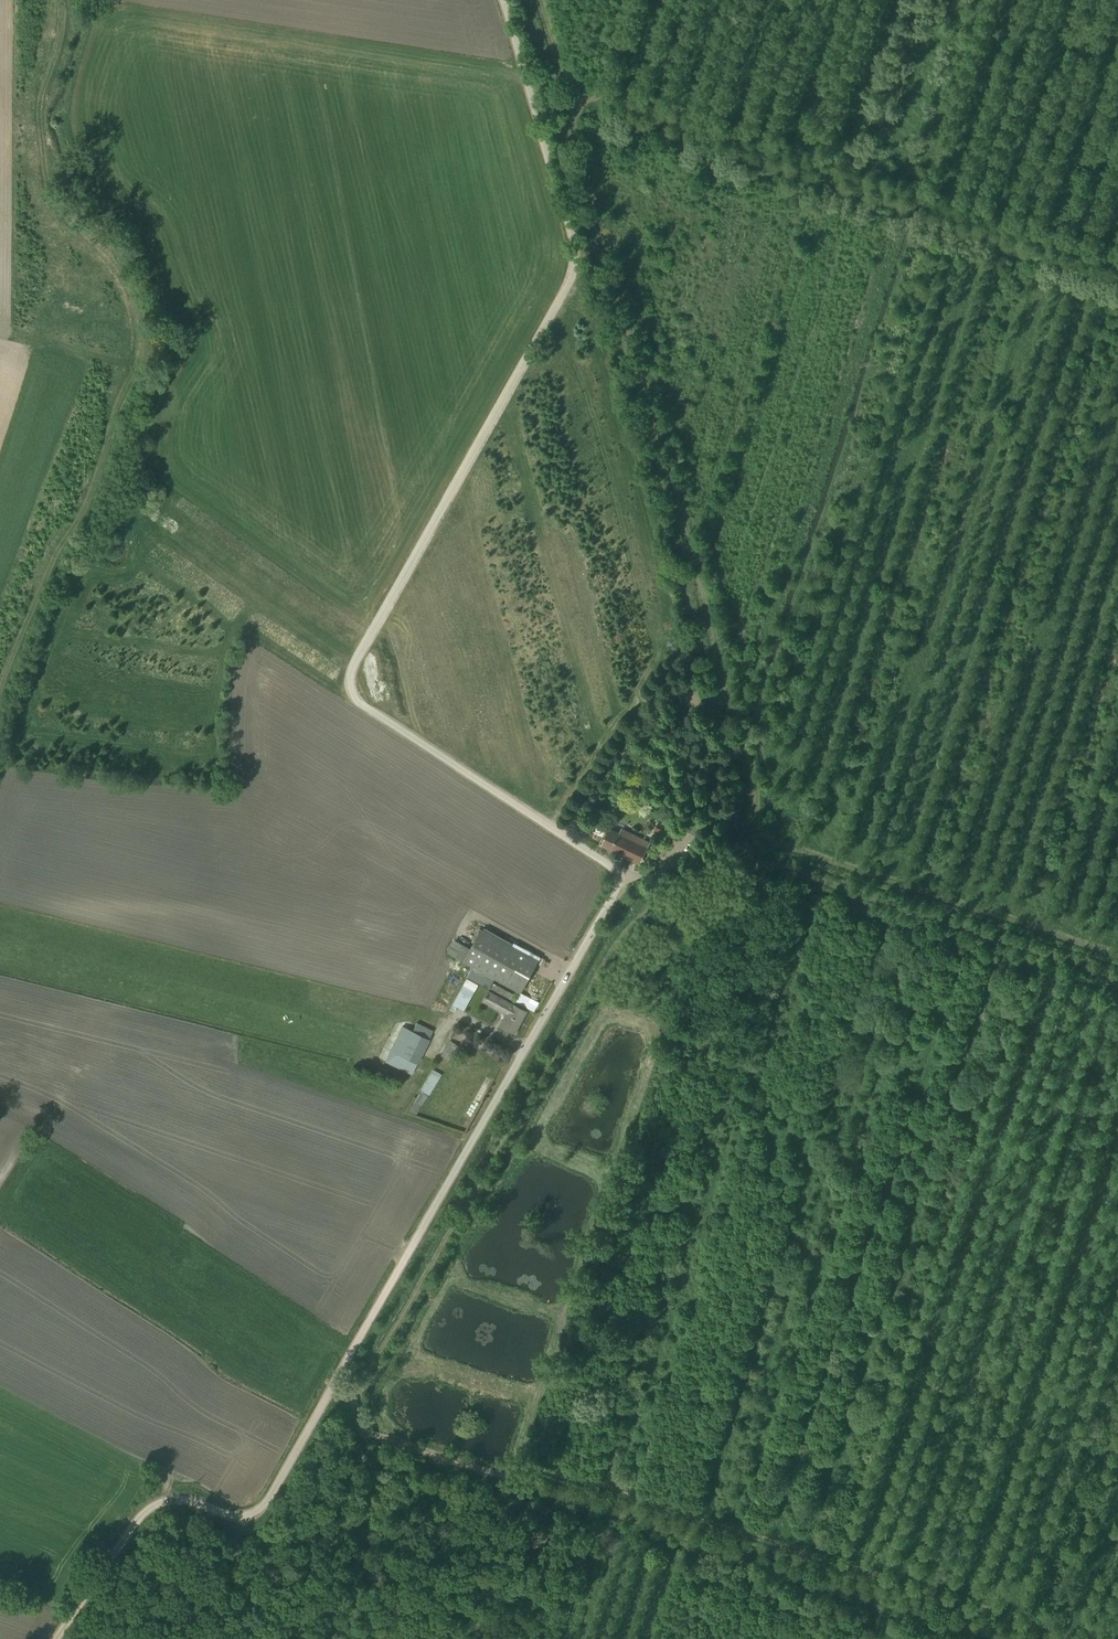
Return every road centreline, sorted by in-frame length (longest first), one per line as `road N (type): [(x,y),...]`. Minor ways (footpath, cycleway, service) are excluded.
road 1 (unclassified): [(503,0),(572,233),(572,275),(351,679),(360,703),(605,863),(620,881),(273,1492),(239,1516),(183,1498),(148,1508),(54,1638)]
road 2 (track): [(355,1399),(622,937),(743,851),(756,827),(746,743),(576,124),(583,100),(564,75),(538,0)]
road 3 (track): [(1076,1638),(519,1461),(512,1476),(363,1430),(347,1393)]
road 4 (track): [(519,1461),(657,1040),(688,1015),(704,964),(748,902),(754,865),(743,851)]
road 5 (track): [(583,100),(619,93),(1117,256)]
road 6 (track): [(755,837),(1117,953)]

